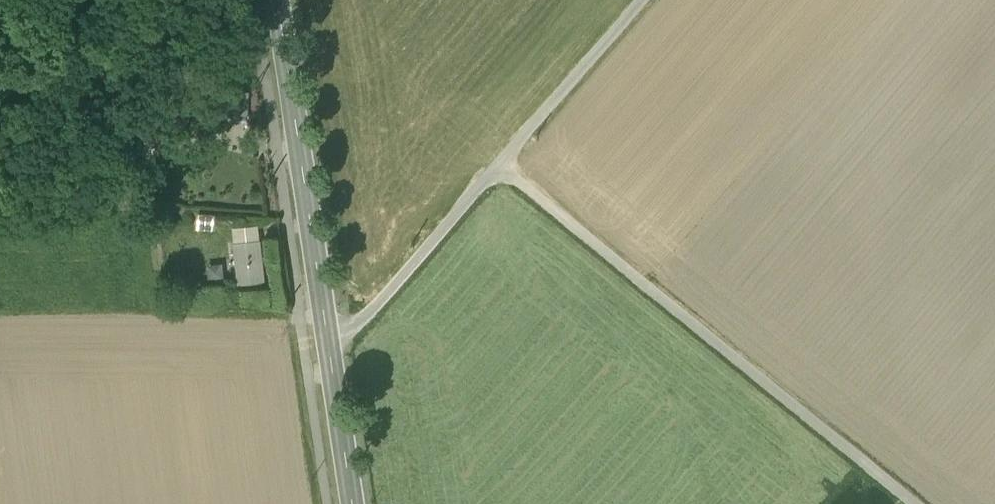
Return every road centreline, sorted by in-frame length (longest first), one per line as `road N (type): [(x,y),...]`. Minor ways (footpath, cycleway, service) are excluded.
road 1 (track): [(499,164),(916,503)]
road 2 (unclassified): [(641,0),(366,315),(328,332)]
road 3 (tertiary): [(328,332),(279,0)]
road 4 (tertiary): [(353,503),(328,332)]

